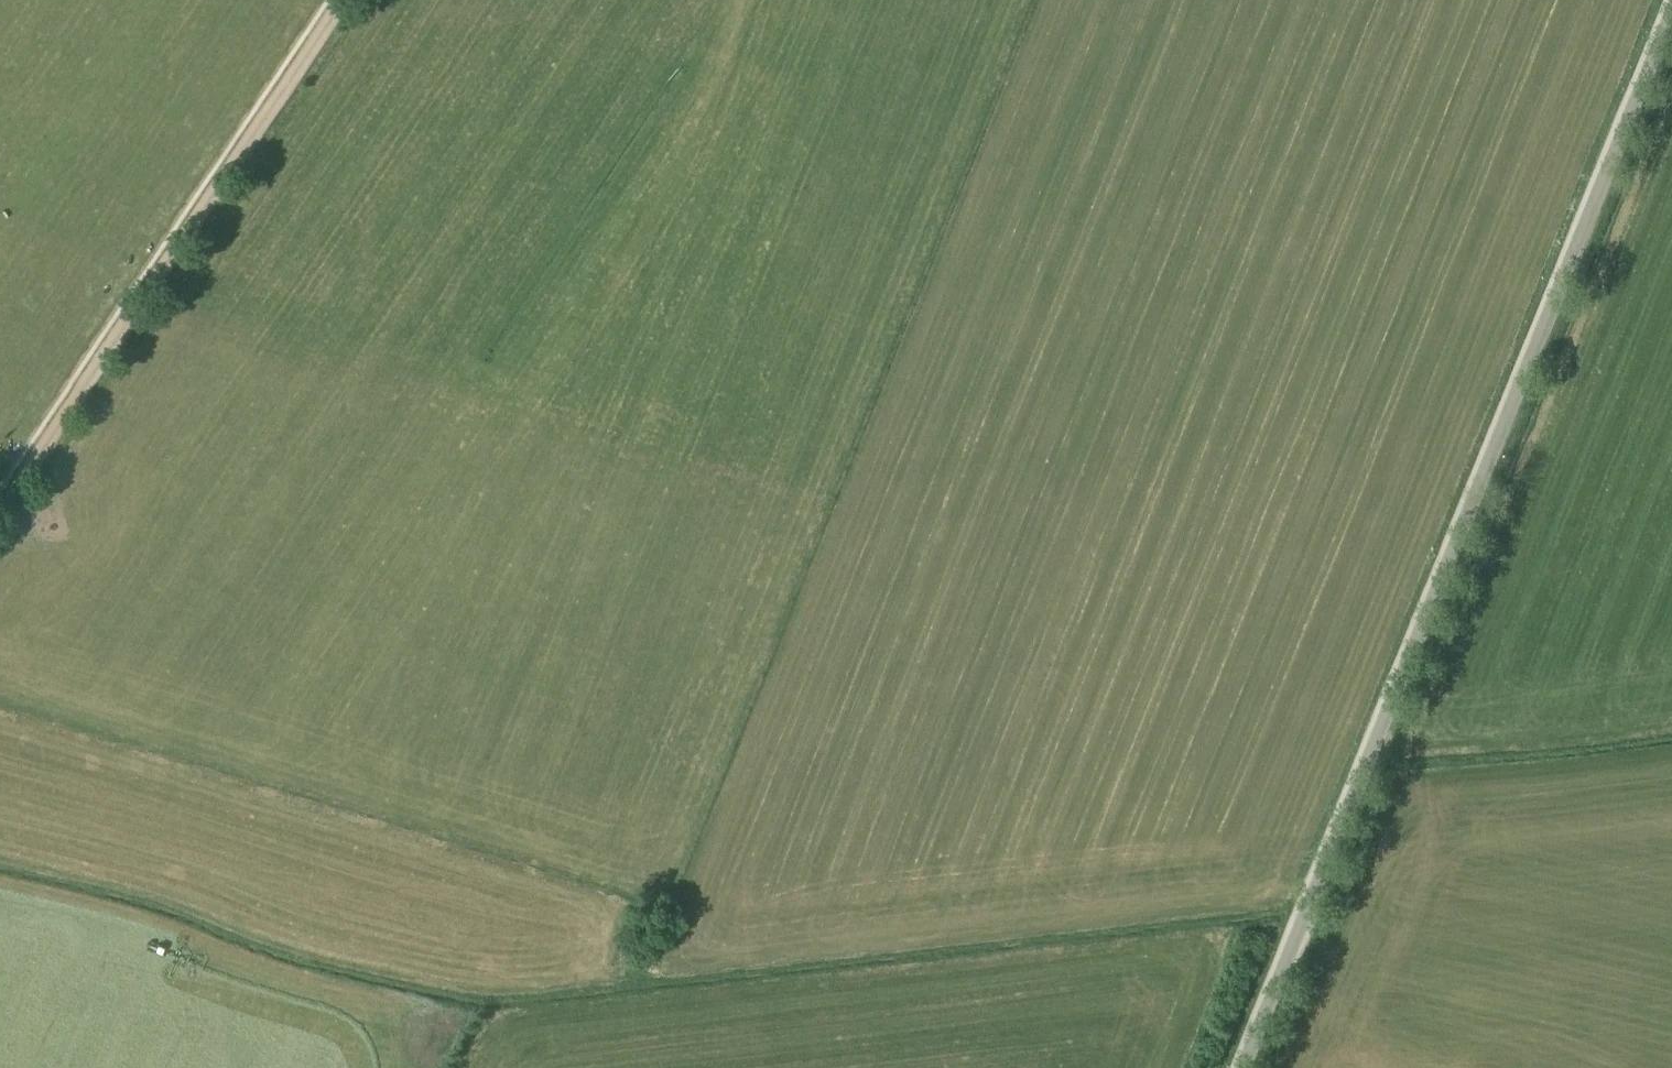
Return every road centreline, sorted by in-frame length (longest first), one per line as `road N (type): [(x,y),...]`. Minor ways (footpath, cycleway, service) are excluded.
road 1 (unclassified): [(1247,1067),(1671,15)]
road 2 (unclassified): [(0,493),(336,0)]

